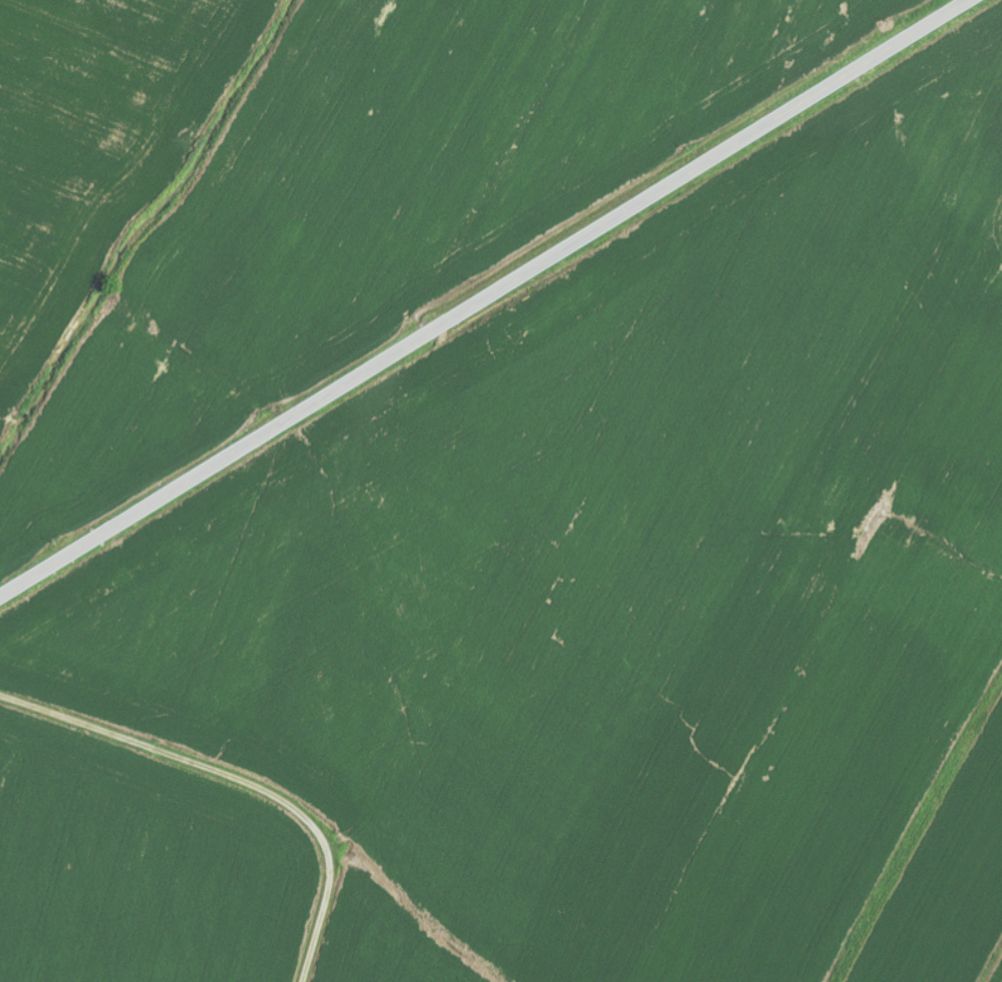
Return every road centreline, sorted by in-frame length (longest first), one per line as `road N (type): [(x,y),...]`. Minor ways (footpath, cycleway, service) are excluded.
road 1 (secondary): [(970,0),(0,599)]

